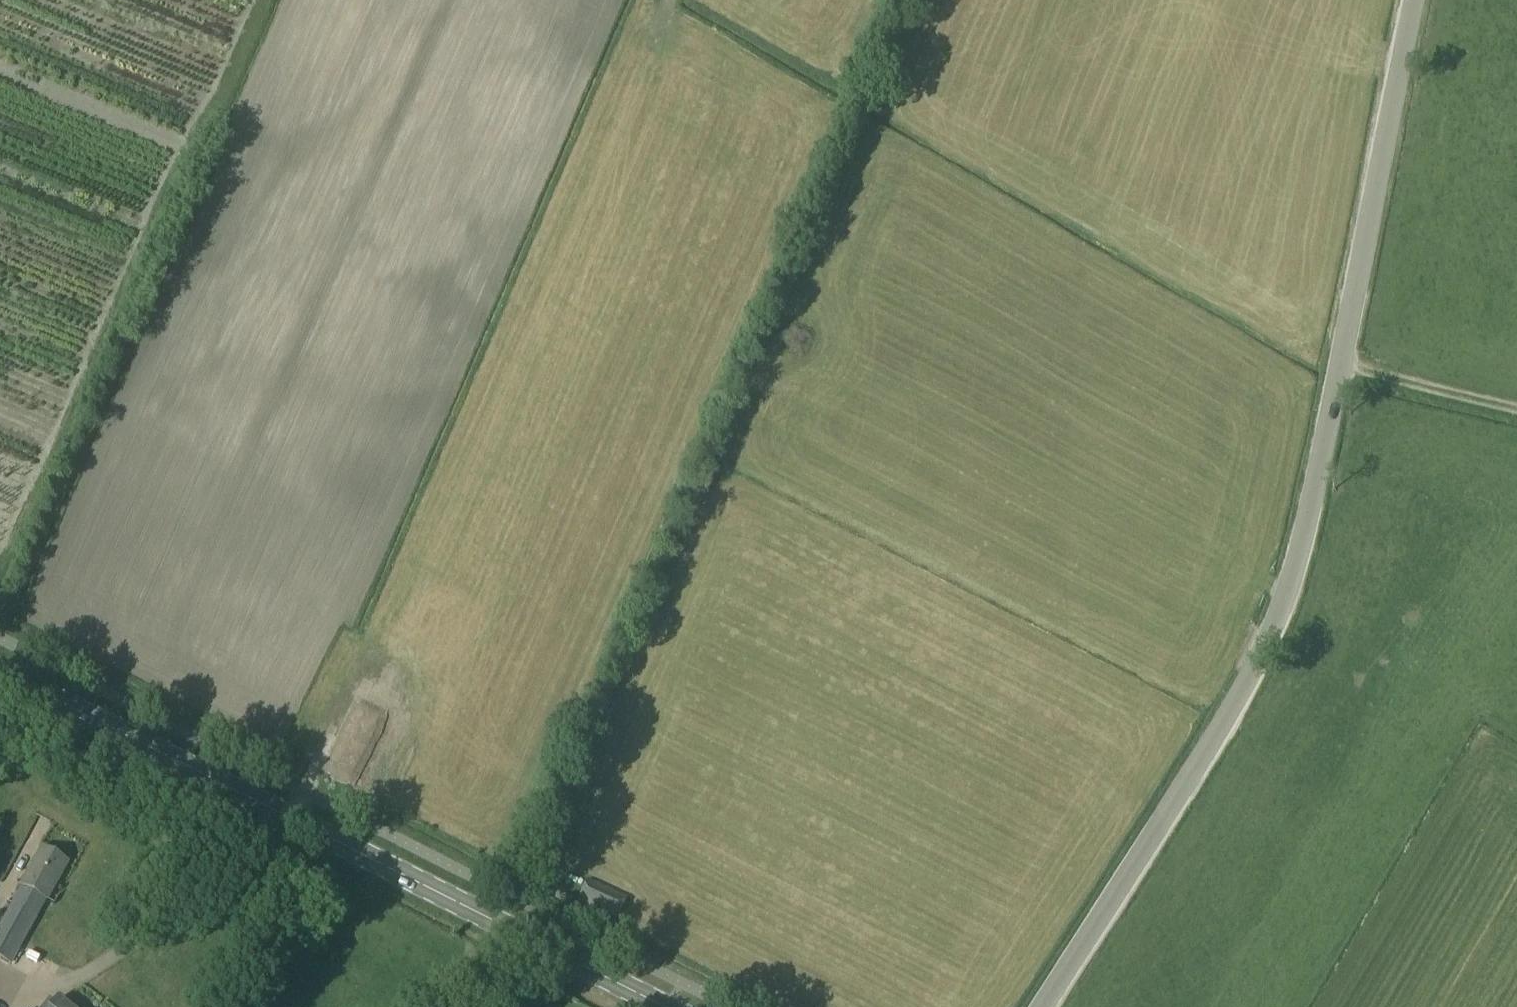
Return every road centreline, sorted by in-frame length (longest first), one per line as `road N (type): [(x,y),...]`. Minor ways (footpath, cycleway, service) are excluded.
road 1 (tertiary): [(1042,1006),(1276,629),(1417,0)]
road 2 (secondary): [(663,1006),(0,672)]

